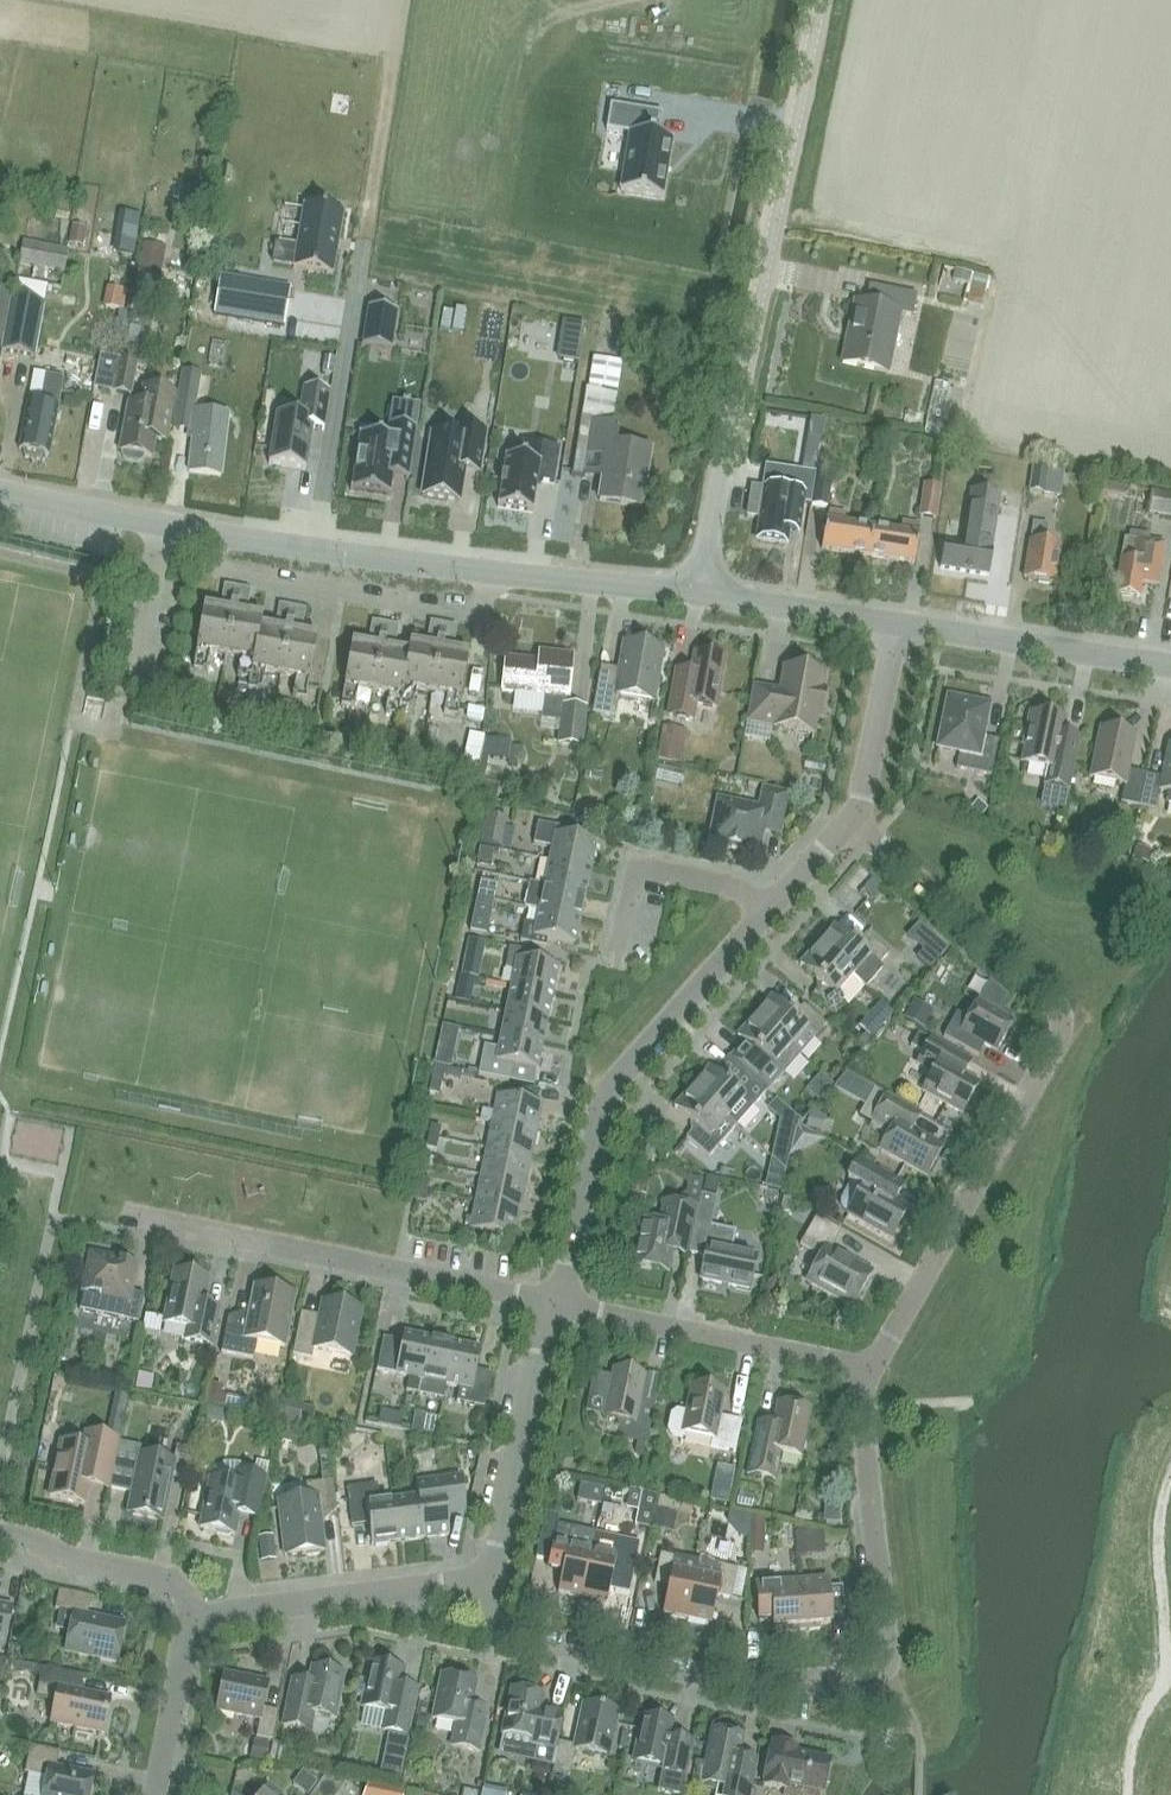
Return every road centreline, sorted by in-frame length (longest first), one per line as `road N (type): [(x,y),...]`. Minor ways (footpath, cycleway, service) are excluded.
road 1 (residential): [(482,1580),(494,1623),(521,1640),(750,1685),(875,1673),(888,1654),(868,1373)]
road 2 (residential): [(699,596),(88,513),(0,491)]
road 3 (residential): [(868,1373),(1064,1028),(1052,991),(852,820)]
road 4 (unclassified): [(699,596),(821,0)]
road 5 (residential): [(554,1302),(609,1096),(852,820)]
road 6 (residential): [(554,1302),(146,1221)]
road 7 (residential): [(868,1373),(554,1302)]
road 8 (residential): [(482,1580),(496,1556),(538,1346),(554,1302)]
road 9 (residential): [(196,1617),(482,1580)]
road 10 (residential): [(1170,670),(894,623)]
road 11 (residential): [(0,1532),(75,1561),(176,1584),(196,1617)]
road 12 (residential): [(852,820),(894,623)]
road 13 (residential): [(894,623),(699,596)]
road 14 (residential): [(155,1794),(196,1617)]

